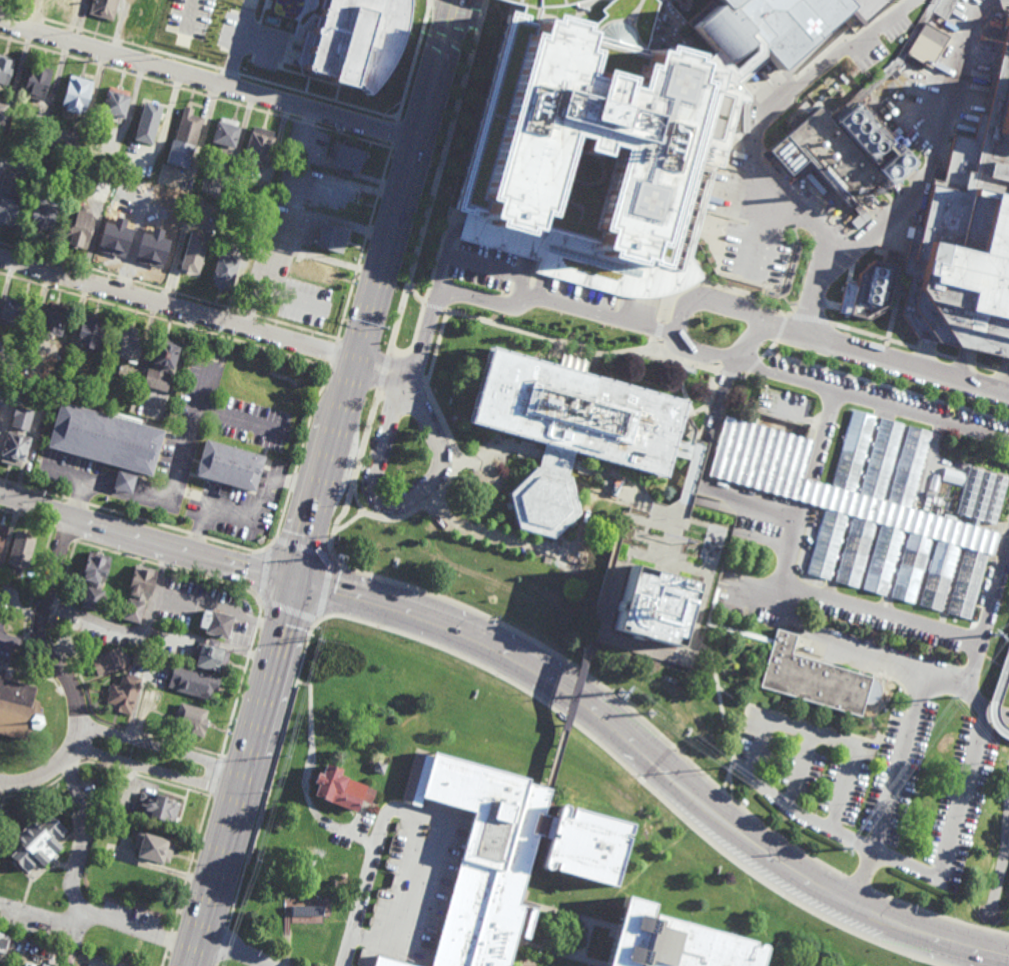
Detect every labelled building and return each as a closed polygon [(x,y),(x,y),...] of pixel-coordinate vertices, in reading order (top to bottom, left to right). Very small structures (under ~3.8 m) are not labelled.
[(63,2),(57,0),(78,0),(76,9),(62,6),(63,2)] [(88,14),(92,0),(119,0),(113,21),(88,14)] [(127,18),(132,0),(151,0),(157,1),(150,25),(148,24),(146,29),(128,23),(129,19),(127,18)] [(295,88),(369,108),(408,44),(407,0),(322,0),(295,88)] [(488,5),(505,11),(524,16),(536,15),(579,8),(591,0),(480,0),(488,5)] [(727,4),(723,0),(854,0),(861,8),(793,72),(774,54),(749,80),(699,30),(727,4)] [(895,61),(932,0),(963,0),(949,21),(944,34),(952,40),(933,72),(908,55),(862,106),(900,148),(920,171),(848,234),(772,155),(820,107),(834,120),(895,61)] [(469,215),(451,211),(505,11),(524,16),(523,20),(531,23),(533,18),(539,20),(541,14),(576,23),(574,30),(581,32),(645,49),(652,51),(654,44),(688,54),(686,60),(694,63),(718,69),(715,80),(721,82),(699,161),(696,160),(665,268),(649,264),(649,259),(640,257),(639,262),(632,261),(630,266),(596,257),(598,250),(591,248),(593,241),(529,226),(527,231),(520,229),(516,235),(484,226),(486,220),(479,218),(480,213),(470,211),(469,215)] [(989,114),(1008,38),(1008,358),(922,337),(905,311),(912,277),(906,273),(914,226),(923,226),(935,181),(942,183),(956,124),(976,128),(981,114),(989,114)] [(6,86),(0,84),(0,58),(9,61),(7,69),(11,70),(6,86)] [(43,101),(22,96),(31,64),(52,70),(43,101)] [(84,112),(80,111),(79,115),(64,111),(65,107),(61,106),(70,75),(93,81),(84,112)] [(130,92),(128,97),(129,97),(124,120),(101,114),(107,91),(108,91),(109,87),(130,92)] [(151,104),(151,103),(163,106),(157,130),(156,129),(151,147),(133,143),(143,102),(151,104)] [(194,148),(192,147),(186,169),(164,164),(170,140),(173,141),(182,106),(193,109),(191,116),(202,118),(194,148)] [(238,122),(237,128),(230,155),(217,151),(219,145),(209,142),(214,121),(218,122),(219,117),(238,122)] [(45,135),(34,133),(37,122),(47,124),(45,135)] [(273,132),(271,139),(272,139),(265,162),(262,161),(261,164),(244,159),(245,156),(241,155),(248,132),(251,132),(252,126),(273,132)] [(358,150),(364,152),(363,153),(366,154),(364,163),(360,161),(357,174),(351,172),(350,178),(338,175),(340,169),(330,166),(331,161),(327,160),(330,150),(334,151),(336,144),(341,145),(342,140),(360,145),(358,150)] [(12,229),(0,226),(0,182),(3,171),(21,176),(14,200),(19,202),(12,229)] [(147,195),(142,194),(145,184),(142,183),(144,177),(153,180),(147,195)] [(107,204),(85,199),(88,184),(96,186),(97,181),(111,184),(107,204)] [(57,204),(55,210),(58,210),(53,229),(48,228),(45,238),(30,233),(32,225),(28,224),(33,203),(38,204),(39,199),(57,204)] [(89,214),(95,216),(86,251),(76,248),(76,249),(72,248),(72,246),(63,243),(70,219),(71,219),(73,210),(80,212),(82,203),(92,206),(89,214)] [(155,226),(142,222),(146,207),(159,211),(155,226)] [(125,231),(129,232),(122,256),(119,255),(118,259),(100,254),(101,250),(100,249),(106,226),(113,228),(114,223),(126,226),(125,231)] [(341,255),(314,247),(316,242),(312,241),(314,234),(318,234),(320,224),(348,231),(341,255)] [(181,270),(192,232),(211,238),(200,276),(181,270)] [(164,244),(157,266),(155,265),(154,269),(140,264),(140,261),(134,260),(140,239),(148,242),(148,239),(164,244)] [(234,262),(237,263),(231,285),(228,284),(227,290),(212,286),(213,281),(211,281),(218,256),(221,257),(222,253),(235,257),(234,262)] [(337,267),(331,288),(296,279),(297,275),(291,274),(294,261),(300,262),(301,258),(337,267)] [(896,267),(863,260),(858,286),(845,283),(839,310),(886,319),(896,267)] [(22,328),(0,322),(0,315),(5,298),(29,304),(22,328)] [(63,317),(66,318),(60,340),(50,337),(49,342),(36,338),(38,334),(36,334),(43,312),(45,312),(47,305),(64,310),(63,317)] [(106,322),(98,350),(93,348),(92,352),(81,348),(82,345),(75,344),(83,316),(106,322)] [(133,337),(140,339),(134,365),(126,363),(126,360),(108,355),(114,332),(123,334),(124,328),(135,330),(133,337)] [(174,349),(176,350),(169,372),(167,372),(166,373),(160,371),(160,372),(169,375),(166,386),(143,380),(146,368),(155,371),(156,370),(150,368),(151,366),(148,366),(154,343),(157,344),(159,338),(176,343),(174,349)] [(71,365),(63,362),(66,349),(75,351),(71,365)] [(497,352),(475,422),(546,444),(539,468),(511,494),(519,530),(554,541),(579,518),(571,479),(577,452),(633,468),(669,478),(690,405),(497,352)] [(20,464),(0,459),(2,452),(0,451),(0,447),(5,427),(9,428),(11,423),(8,423),(14,402),(33,408),(27,428),(24,428),(23,433),(30,434),(23,458),(22,458),(20,464)] [(151,472),(133,467),(132,472),(136,473),(132,488),(131,491),(112,486),(113,482),(118,467),(122,468),(123,464),(46,443),(57,404),(161,433),(151,472)] [(831,488),(851,412),(876,417),(856,495),(831,488)] [(710,476),(803,503),(826,509),(848,516),(853,517),(876,524),(882,525),(905,532),(909,533),(934,540),(937,541),(962,548),(965,549),(989,556),(996,558),(1004,536),(979,529),(969,526),(910,510),(887,504),(882,502),(859,496),(856,495),(831,488),(809,482),(802,480),(814,441),(726,417),(710,476)] [(859,496),(880,419),(904,425),(882,502),(859,496)] [(887,504),(909,427),(931,433),(910,510),(887,504)] [(253,490),(230,484),(227,497),(216,493),(219,481),(193,473),(202,443),(261,460),(253,490)] [(970,468),(1008,478),(1008,486),(998,526),(981,521),(979,529),(969,526),(972,517),(957,513),(970,468)] [(826,509),(808,575),(831,582),(848,516),(826,509)] [(836,582),(853,517),(876,524),(858,589),(836,582)] [(882,525),(863,590),(886,597),(905,532),(882,525)] [(26,569),(19,567),(19,568),(14,566),(4,563),(14,528),(36,534),(26,569)] [(909,533),(891,598),(915,605),(934,540),(909,533)] [(919,606),(937,541),(962,548),(943,613),(919,606)] [(948,614),(965,549),(989,556),(971,622),(948,614)] [(109,556),(100,588),(104,589),(103,594),(106,595),(102,607),(98,606),(97,610),(81,606),(87,584),(90,585),(91,583),(79,580),(82,570),(88,550),(109,556)] [(150,594),(149,594),(148,597),(145,596),(143,601),(144,601),(139,622),(122,617),(123,613),(120,612),(121,609),(120,608),(121,604),(122,605),(124,600),(127,601),(128,596),(133,597),(134,593),(129,592),(130,589),(128,588),(135,563),(157,569),(150,594)] [(630,565),(614,629),(674,645),(691,581),(630,565)] [(5,610),(0,609),(0,595),(8,597),(5,610)] [(207,610),(207,608),(231,615),(230,618),(232,619),(227,637),(225,636),(224,638),(201,631),(202,627),(195,625),(200,608),(207,610)] [(777,629),(798,635),(792,654),(873,678),(866,702),(862,717),(760,687),(777,629)] [(215,646),(221,647),(220,649),(228,651),(222,672),(215,670),(215,672),(191,665),(193,656),(192,656),(196,641),(204,644),(206,637),(217,640),(215,646)] [(122,653),(126,651),(129,660),(125,661),(127,665),(101,674),(101,673),(97,675),(90,658),(94,656),(94,654),(119,645),(122,653)] [(191,668),(204,671),(204,673),(218,676),(213,693),(210,692),(208,699),(175,691),(176,688),(168,686),(173,664),(191,668)] [(132,708),(131,708),(129,714),(112,709),(113,703),(106,701),(109,691),(107,690),(109,684),(110,684),(110,683),(119,685),(122,672),(141,677),(132,708)] [(26,741),(0,734),(0,676),(35,685),(32,698),(38,700),(39,715),(40,715),(42,722),(37,729),(36,729),(26,741)] [(200,736),(188,733),(189,730),(179,727),(179,725),(174,724),(180,703),(205,709),(203,719),(205,719),(200,736)] [(517,936),(509,965),(431,965),(473,812),(421,797),(418,805),(402,801),(415,752),(430,757),(431,752),(528,779),(527,783),(546,788),(550,789),(543,815),(554,818),(557,808),(558,807),(558,806),(559,806),(560,805),(561,805),(561,804),(562,804),(563,805),(564,805),(565,806),(566,807),(567,808),(567,809),(567,810),(565,818),(567,819),(570,807),(631,824),(614,887),(555,871),(557,863),(554,862),(552,867),(552,869),(551,869),(550,870),(549,871),(548,871),(547,871),(546,870),(545,870),(544,869),(543,868),(543,867),(543,866),(543,865),(550,839),(539,836),(520,902),(538,907),(529,939),(517,936)] [(381,773),(372,770),(375,761),(385,764),(381,773)] [(325,764),(322,773),(317,772),(312,785),(317,786),(313,797),(356,812),(361,799),(369,802),(375,787),(340,775),(342,770),(325,764)] [(155,795),(156,793),(167,796),(166,798),(174,800),(174,802),(180,803),(174,823),(169,822),(169,823),(139,815),(142,806),(140,805),(140,803),(142,803),(143,800),(139,799),(141,791),(155,795)] [(66,831),(55,842),(60,848),(55,853),(57,856),(50,863),(47,861),(40,867),(36,863),(25,873),(8,856),(18,846),(11,839),(32,818),(39,826),(49,815),(66,831)] [(169,862),(163,861),(162,864),(137,857),(140,846),(134,844),(138,832),(169,840),(168,843),(174,844),(169,862)] [(765,949),(760,965),(606,965),(625,897),(652,904),(649,916),(653,917),(653,914),(753,942),(752,946),(756,947),(756,946),(757,945),(758,945),(758,944),(759,944),(760,944),(761,944),(762,944),(762,945),(763,945),(763,946),(764,946),(764,947),(765,948),(765,949)] [(291,906),(291,918),(326,919),(326,907),(291,906)] [(4,954),(0,953),(0,934),(9,937),(4,954)] [(73,964),(61,961),(64,948),(76,951),(73,964)] [(375,957),(407,965),(372,965),(375,957)]
